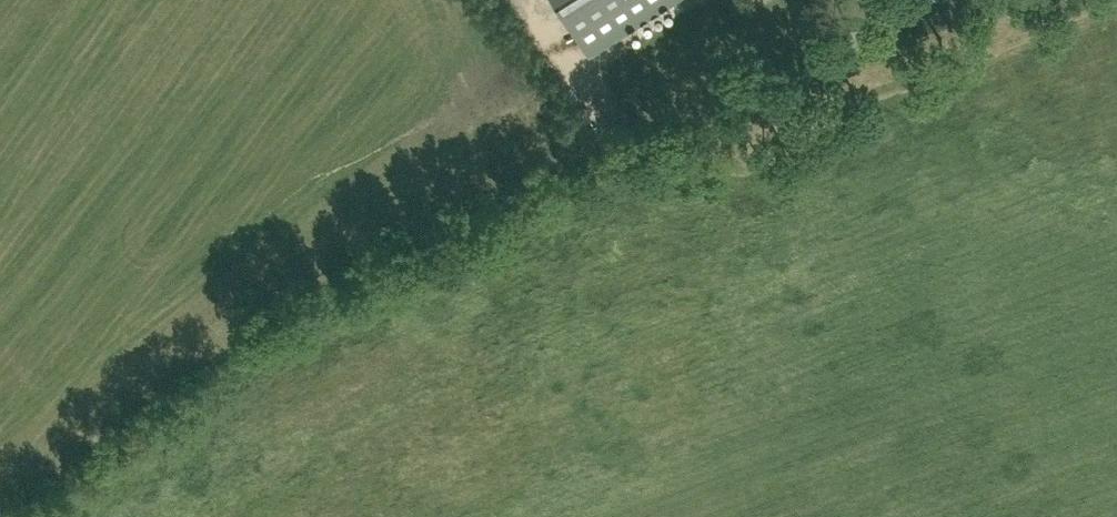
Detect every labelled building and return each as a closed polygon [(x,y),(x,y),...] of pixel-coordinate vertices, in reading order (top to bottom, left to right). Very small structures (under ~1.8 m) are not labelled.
[(671,0),(555,0),(588,53),(671,0)]
